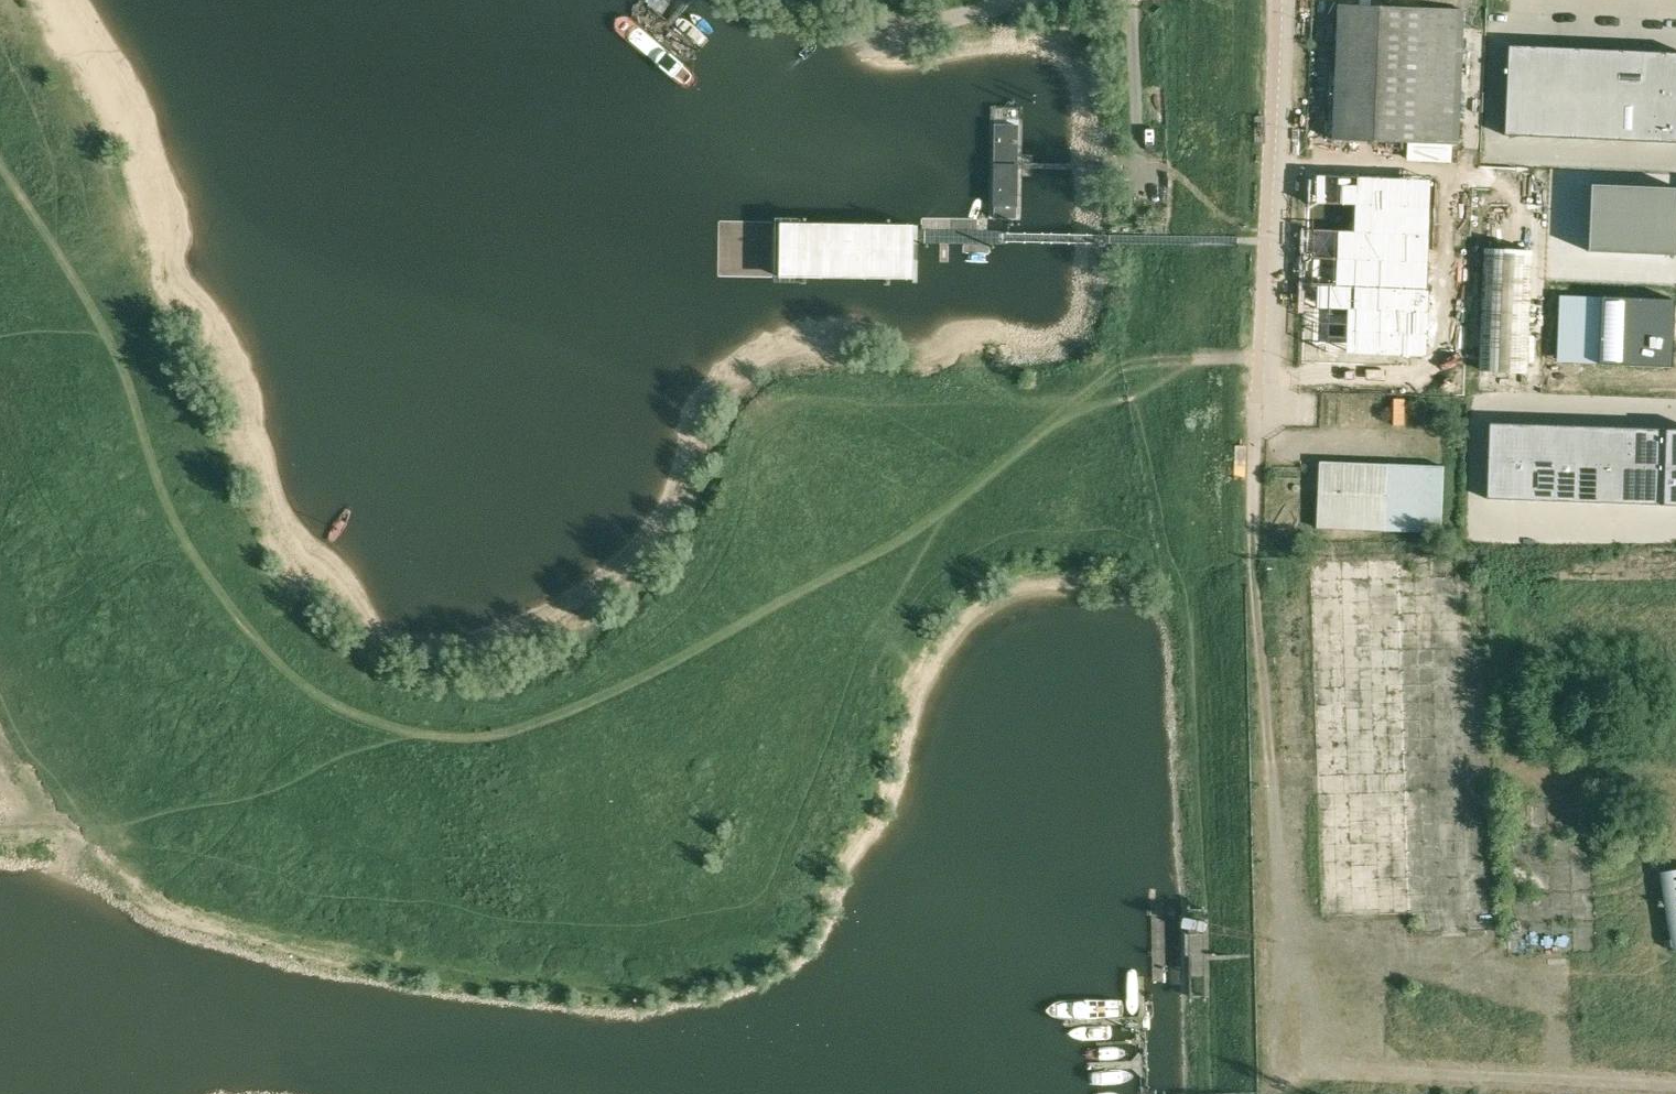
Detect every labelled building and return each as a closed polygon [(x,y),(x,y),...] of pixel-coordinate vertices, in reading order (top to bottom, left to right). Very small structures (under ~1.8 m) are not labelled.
[(621,0),(615,0),(595,24),(685,101),(708,75),(621,0)] [(1458,142),(1463,10),(1336,6),(1331,137),(1458,142)] [(1507,45),(1502,134),(1675,141),(1675,51),(1507,45)] [(1025,108),(990,108),(989,224),(1024,224),(1025,108)] [(1431,178),(1310,173),(1305,305),(1315,305),(1313,343),(1327,344),(1327,350),(1424,354),(1431,178)] [(1587,251),(1675,255),(1675,186),(1590,183),(1587,251)] [(911,281),(912,227),(778,223),(776,278),(911,281)] [(1485,249),(1479,369),(1527,372),(1532,251),(1485,249)] [(1558,296),(1555,363),(1671,368),(1674,301),(1558,296)] [(1486,498),(1675,505),(1675,428),(1488,422),(1486,498)] [(1316,527),(1384,530),(1441,532),(1444,466),(1319,460),(1316,527)] [(1671,950),(1675,950),(1675,869),(1659,872),(1671,950)]
